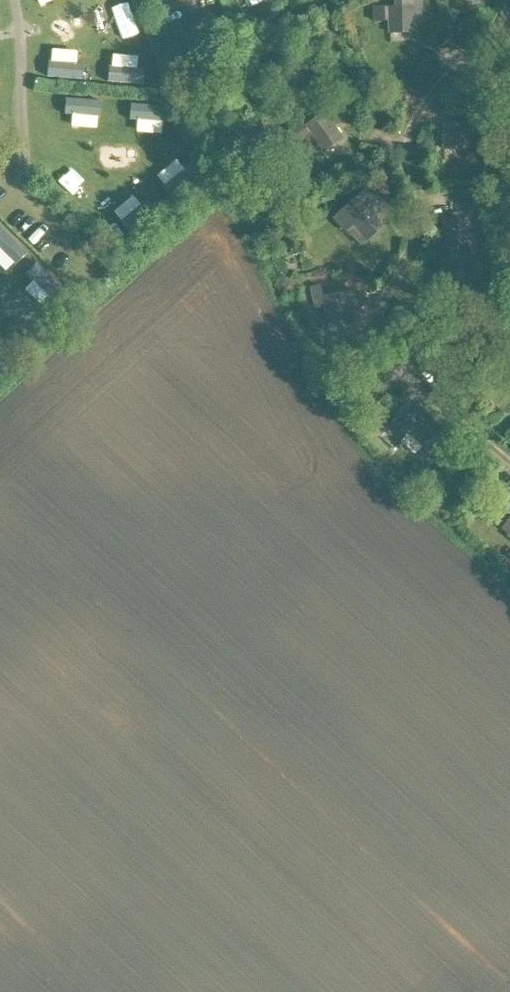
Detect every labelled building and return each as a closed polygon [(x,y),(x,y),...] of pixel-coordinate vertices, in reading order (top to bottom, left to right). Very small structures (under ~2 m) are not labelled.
[(421,0),(418,0),(413,0),(413,7),(378,8),(379,22),(389,21),(390,34),(414,33),(414,23),(422,23),(421,0)] [(56,77),(90,77),(90,64),(83,64),(83,47),(56,47),(56,77)] [(116,81),(151,81),(151,69),(142,69),(143,53),(116,52),(116,81)] [(8,78),(0,74),(0,92),(8,78)] [(69,96),(69,113),(79,113),(79,125),(107,126),(108,97),(69,96)] [(137,101),(136,119),(144,119),(143,131),(170,133),(172,103),(137,101)] [(322,153),(342,139),(334,127),(340,123),(331,109),(304,128),(309,134),(303,138),(315,155),(321,151),(322,153)] [(443,150),(467,150),(467,133),(474,132),(474,117),(467,117),(467,124),(442,125),(443,150)] [(178,191),(197,175),(182,157),(163,173),(178,191)] [(342,188),(351,198),(363,188),(354,177),(342,188)] [(333,220),(346,234),(353,227),(367,242),(385,225),(376,215),(383,209),(366,190),(333,220)] [(130,220),(149,203),(140,192),(120,209),(130,220)] [(152,205),(131,219),(139,231),(160,217),(152,205)] [(469,234),(468,220),(443,222),(446,247),(470,246),(471,259),(482,258),(481,234),(469,234)] [(0,231),(0,241),(2,243),(0,245),(0,257),(15,270),(34,249),(7,224),(0,231)] [(32,271),(38,279),(31,286),(49,305),(69,286),(44,260),(32,271)] [(319,286),(311,287),(315,310),(324,308),(327,323),(351,318),(349,308),(357,307),(354,292),(322,298),(319,286)] [(450,437),(428,419),(431,416),(418,405),(400,427),(393,422),(389,427),(402,438),(407,433),(434,456),(450,437)]
